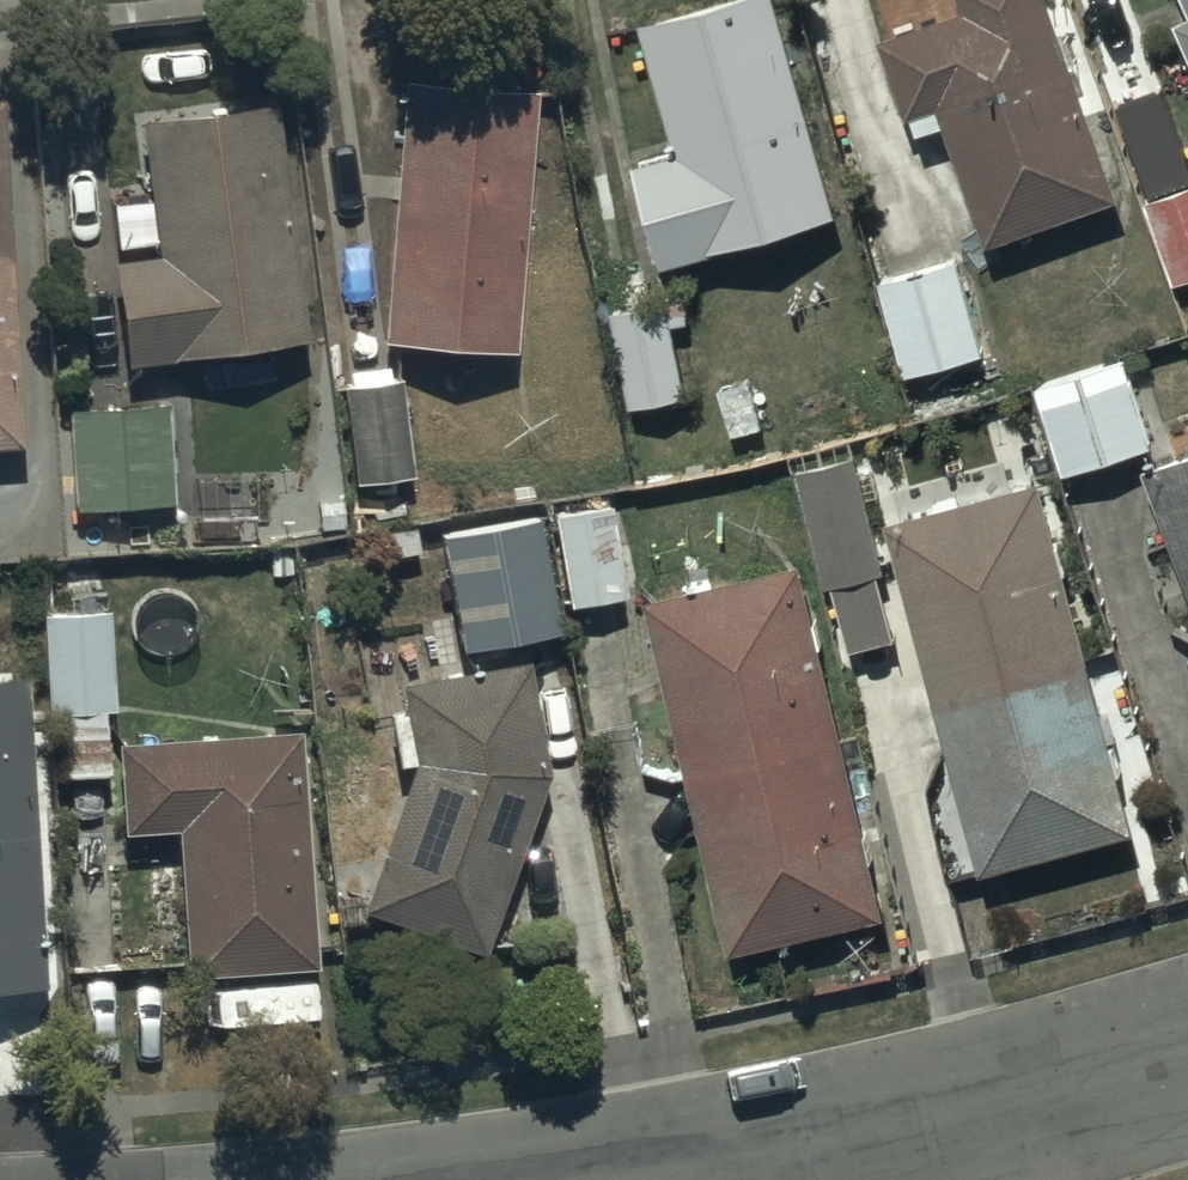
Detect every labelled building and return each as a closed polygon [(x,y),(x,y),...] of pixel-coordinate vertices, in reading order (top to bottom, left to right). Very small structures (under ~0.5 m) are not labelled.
[(1037,0),(949,0),(959,28),(873,59),(901,135),(932,124),(981,260),(1113,213),(1037,0)] [(1186,31),(1172,37),(1187,73),(1187,0),(1172,0),(1186,31)] [(831,230),(764,4),(637,41),(675,169),(628,183),(658,282),(831,230)] [(528,106),(401,96),(380,358),(507,369),(528,106)] [(271,118),(137,137),(156,273),(109,279),(124,380),(305,355),(271,118)] [(19,460),(0,157),(0,461),(19,460)] [(1140,214),(1171,295),(1187,289),(1187,196),(1140,214)] [(952,275),(876,297),(901,385),(977,364),(952,275)] [(663,313),(607,325),(626,420),(682,409),(663,313)] [(1117,373),(1029,401),(1056,487),(1144,460),(1117,373)] [(407,490),(397,392),(343,397),(352,495),(407,490)] [(66,422),(70,518),(174,514),(170,417),(66,422)] [(1136,485),(1187,620),(1187,465),(1136,485)] [(879,581),(850,469),(792,484),(821,595),(828,593),(845,660),(889,649),(872,583),(879,581)] [(1127,849),(1030,496),(881,537),(979,890),(1127,849)] [(552,633),(531,518),(434,536),(454,651),(552,633)] [(604,519),(549,529),(566,618),(621,608),(604,519)] [(795,581),(638,618),(720,969),(877,932),(795,581)] [(107,628),(43,629),(45,725),(109,723),(107,628)] [(541,790),(517,679),(393,703),(399,728),(383,732),(392,780),(406,780),(354,924),(477,968),(541,790)] [(40,1003),(19,694),(0,695),(0,1005),(40,1003)] [(123,849),(173,845),(184,994),(308,984),(290,750),(116,763),(123,849)]
